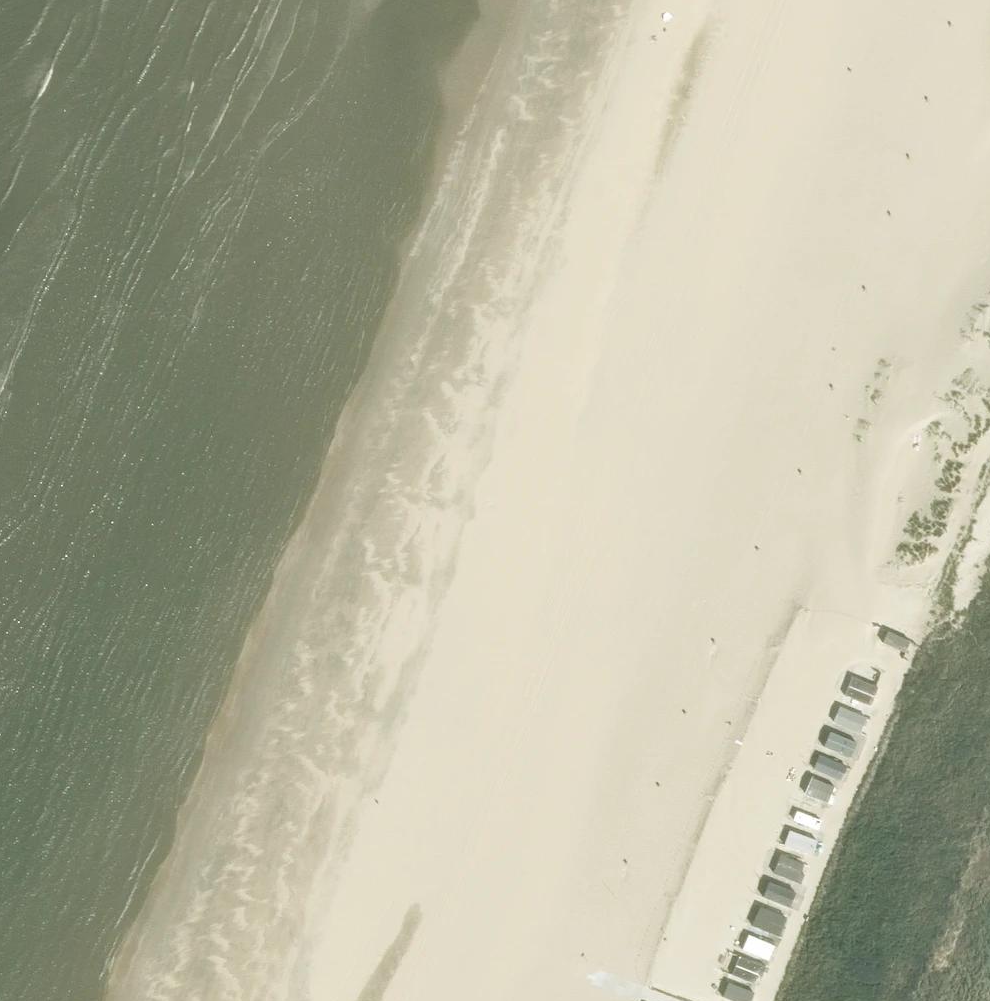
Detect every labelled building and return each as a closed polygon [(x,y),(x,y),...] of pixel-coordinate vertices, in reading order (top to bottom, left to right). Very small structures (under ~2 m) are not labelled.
[(872,703),(877,684),(850,677),(845,696),(872,703)] [(840,704),(833,720),(856,730),(863,715),(840,704)] [(850,756),(857,739),(829,728),(823,745),(850,756)] [(820,751),(813,766),(840,778),(847,763),(820,751)] [(811,775),(804,791),(827,801),(834,784),(811,775)] [(794,820),(818,829),(825,808),(801,799),(794,820)] [(789,827),(783,843),(810,854),(817,838),(789,827)] [(781,852),(773,872),(796,881),(804,861),(781,852)] [(763,895),(788,906),(796,890),(771,878),(763,895)] [(752,924),(778,934),(786,913),(760,903),(752,924)] [(769,958),(776,942),(749,931),(743,947),(769,958)] [(757,983),(763,965),(738,957),(732,976),(757,983)] [(721,1000),(749,1000),(751,990),(725,984),(721,1000)]
